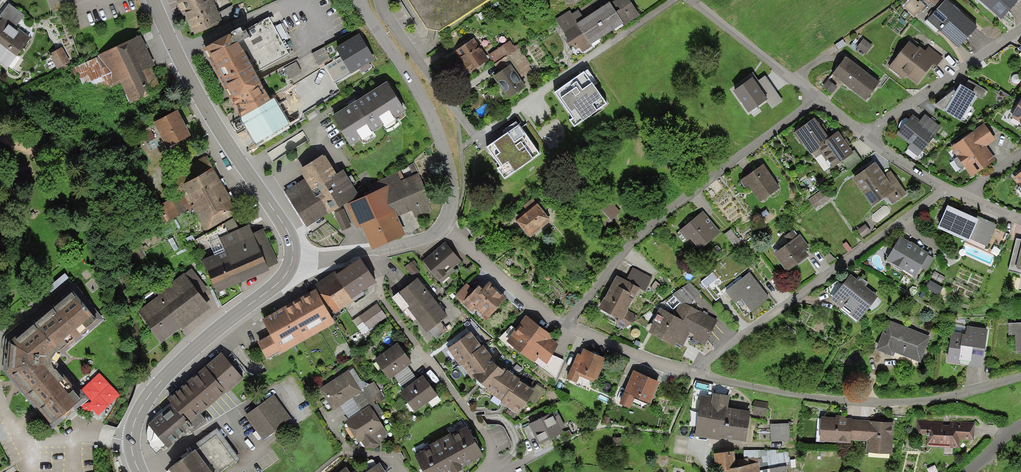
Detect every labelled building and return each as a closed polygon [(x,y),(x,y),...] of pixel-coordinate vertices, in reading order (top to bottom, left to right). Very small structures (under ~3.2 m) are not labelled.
[(53,12),(71,6),(68,0),(48,0),(53,12)] [(176,0),(183,17),(185,16),(195,37),(224,23),(215,4),(218,3),(217,0),(176,0)] [(490,0),(407,0),(426,30),(439,32),(490,0)] [(593,13),(607,34),(624,24),(625,26),(640,16),(629,0),(617,0),(611,4),(610,3),(593,13)] [(915,0),(910,0),(904,7),(915,17),(925,6),(919,0),(918,2),(915,0)] [(946,0),(945,0),(938,8),(927,20),(959,48),(977,28),(946,0)] [(945,0),(929,0),(938,8),(945,0)] [(1001,20),(1019,0),(979,0),(1001,20)] [(2,18),(15,28),(16,27),(25,15),(9,4),(0,16),(0,21),(2,18)] [(591,46),(607,34),(593,13),(585,19),(578,10),(572,14),(570,11),(556,20),(576,50),(579,48),(582,53),(592,47),(591,46)] [(2,18),(0,21),(0,45),(16,57),(31,38),(16,27),(15,28),(2,18)] [(231,36),(203,51),(230,102),(260,84),(254,74),(289,55),(268,18),(241,32),(240,30),(230,35),(231,36)] [(360,34),(336,48),(341,57),(342,60),(349,72),(350,74),(360,68),(362,71),(370,67),(368,64),(375,60),(360,34)] [(155,65),(140,35),(97,56),(98,57),(111,86),(120,82),(130,104),(162,89),(151,67),(155,65)] [(489,60),(474,38),(455,52),(463,64),(459,66),(466,76),(471,72),(472,72),(489,60)] [(863,39),(857,47),(866,55),(873,46),(863,39)] [(510,41),(488,55),(494,65),(520,48),(518,44),(514,47),(510,41)] [(943,58),(929,47),(925,51),(919,47),(918,49),(909,42),(888,68),(903,80),(906,76),(917,85),(933,65),(936,67),(943,58)] [(325,47),(313,53),(318,65),(331,59),(325,47)] [(70,62),(62,48),(49,55),(57,69),(70,62)] [(531,65),(520,48),(494,65),(500,72),(511,65),(520,79),(532,70),(529,66),(531,65)] [(111,86),(98,57),(75,67),(82,85),(91,81),(96,93),(111,86)] [(334,81),(349,72),(341,57),(326,66),(334,81)] [(846,57),(832,75),(838,80),(853,91),(866,101),(868,98),(880,83),(846,57)] [(285,69),(291,80),(302,73),(296,62),(285,69)] [(520,79),(511,65),(500,72),(493,78),(508,100),(526,88),(520,79)] [(597,84),(588,71),(585,73),(584,72),(554,94),(573,119),(570,122),(574,128),(582,122),(583,123),(597,113),(597,112),(607,105),(593,86),(597,84)] [(741,80),(744,84),(752,78),(767,99),(765,100),(771,109),(783,101),(765,76),(758,80),(753,72),(741,80)] [(744,84),(733,91),(748,113),(765,100),(767,99),(752,78),(744,84)] [(837,87),(828,80),(822,87),(832,94),(837,87)] [(986,91),(969,80),(964,88),(977,95),(976,96),(981,99),(986,91)] [(405,112),(387,83),(331,117),(350,148),(405,112)] [(270,101),(260,84),(230,102),(240,118),(270,101)] [(964,88),(960,85),(956,93),(954,90),(935,105),(961,121),(976,96),(977,95),(964,88)] [(270,101),(240,118),(243,123),(256,147),(291,124),(276,97),(270,101)] [(1010,117),(1020,123),(1020,127),(1020,100),(1010,117)] [(177,112),(153,124),(166,149),(190,137),(177,112)] [(941,128),(925,115),(920,121),(913,115),(897,135),(910,145),(907,148),(918,157),(941,128)] [(146,141),(155,138),(151,130),(152,130),(146,117),(133,123),(139,136),(143,135),(146,141)] [(843,161),(854,154),(853,152),(848,146),(851,145),(846,138),(844,140),(838,132),(829,139),(814,119),(793,134),(801,145),(803,144),(814,160),(821,155),(826,162),(828,161),(833,168),(843,161)] [(996,140),(984,124),(974,131),(986,147),(996,140)] [(493,144),(486,149),(500,168),(497,170),(505,181),(515,173),(515,174),(534,160),(533,160),(540,155),(519,126),(493,144)] [(986,147),(974,131),(950,148),(971,177),(995,161),(986,147)] [(854,151),(853,152),(854,154),(843,161),(848,169),(861,161),(854,151)] [(336,175),(324,155),(299,171),(304,180),(284,192),(306,228),(328,214),(329,215),(359,197),(344,171),(336,175)] [(885,176),(875,163),(853,179),(873,207),(887,197),(895,191),(885,176)] [(780,189),(763,165),(740,181),(746,189),(749,187),(760,203),(780,189)] [(239,213),(213,167),(175,188),(179,195),(162,204),(157,207),(164,221),(166,223),(192,208),(205,232),(239,213)] [(891,171),(885,176),(895,191),(887,197),(892,205),(907,194),(891,171)] [(1013,178),(1020,188),(1020,172),(1013,178)] [(371,195),(346,206),(357,229),(361,227),(372,251),(406,236),(398,218),(412,211),(415,219),(432,212),(428,203),(431,202),(418,173),(401,181),(397,173),(367,186),(371,195)] [(824,189),(808,200),(815,209),(831,198),(824,189)] [(551,221),(533,199),(523,207),(525,210),(514,219),(517,221),(515,222),(528,238),(529,237),(530,238),(551,221)] [(610,201),(596,213),(607,226),(622,214),(610,201)] [(979,220),(948,206),(937,229),(969,243),(970,239),(987,247),(997,225),(980,218),(979,220)] [(343,211),(334,215),(342,231),(351,227),(343,211)] [(703,211),(679,232),(687,241),(689,240),(699,251),(721,233),(703,211)] [(219,238),(240,230),(233,219),(205,234),(215,256),(225,252),(219,238)] [(866,225),(857,231),(863,238),(871,232),(866,225)] [(253,234),(249,226),(240,230),(219,238),(225,252),(215,256),(202,261),(217,293),(270,271),(268,268),(279,263),(263,229),(253,234)] [(731,229),(724,234),(733,246),(740,242),(731,229)] [(809,247),(800,234),(797,236),(793,231),(785,237),(789,243),(774,254),(787,272),(809,256),(805,251),(809,247)] [(911,243),(900,237),(886,260),(915,277),(921,268),(928,255),(929,254),(918,247),(919,246),(911,242),(911,243)] [(1016,239),(1009,271),(1020,274),(1020,240),(1016,239)] [(445,242),(423,261),(442,283),(456,271),(453,268),(461,261),(445,242)] [(846,242),(843,245),(848,252),(852,250),(846,242)] [(831,253),(824,257),(829,264),(835,260),(831,253)] [(934,259),(928,255),(921,268),(927,272),(934,259)] [(337,275),(336,276),(351,300),(376,283),(361,259),(337,275)] [(414,260),(405,267),(413,277),(420,272),(416,267),(418,265),(414,260)] [(547,267),(540,273),(547,282),(554,276),(547,267)] [(652,278),(633,268),(626,281),(640,288),(639,289),(645,292),(652,278)] [(192,270),(185,275),(201,296),(208,290),(192,270)] [(336,276),(337,275),(335,272),(313,286),(316,290),(331,317),(353,302),(351,300),(336,276)] [(769,299),(750,273),(725,292),(735,305),(736,304),(745,316),(750,312),(751,313),(769,299)] [(201,296),(185,275),(136,311),(161,344),(210,308),(201,296)] [(878,297),(851,275),(843,285),(832,298),(831,300),(858,323),(878,297)] [(626,281),(616,276),(598,310),(618,320),(616,323),(625,328),(640,317),(628,311),(629,310),(628,310),(633,300),(633,301),(639,289),(640,288),(626,281)] [(399,293),(407,304),(426,290),(418,279),(399,293)] [(661,285),(655,281),(651,287),(657,291),(661,285)] [(832,298),(843,285),(838,281),(823,291),(832,298)] [(493,286),(489,282),(482,290),(478,287),(475,291),(462,304),(460,305),(466,310),(467,309),(471,313),(475,309),(486,321),(507,299),(503,295),(502,297),(492,287),(493,286)] [(672,295),(673,296),(689,305),(700,294),(690,282),(672,295)] [(712,282),(705,289),(714,301),(722,294),(712,282)] [(29,320),(58,354),(60,352),(62,355),(104,319),(73,283),(29,320)] [(462,304),(475,291),(467,283),(454,296),(462,304)] [(316,290),(289,306),(308,339),(335,324),(331,317),(316,290)] [(407,309),(415,318),(436,302),(426,290),(407,304),(409,307),(407,309)] [(705,346),(717,321),(689,305),(673,296),(663,306),(662,306),(648,334),(675,347),(676,344),(683,347),(690,334),(694,336),(692,340),(705,346)] [(448,317),(436,302),(415,318),(427,333),(448,317)] [(387,317),(377,304),(359,317),(371,334),(378,329),(375,326),(387,317)] [(281,354),(308,339),(289,306),(262,321),(271,336),(280,351),(281,354)] [(554,337),(526,316),(515,330),(506,342),(535,363),(538,359),(546,364),(553,355),(560,345),(552,339),(554,337)] [(3,371),(24,398),(55,372),(53,371),(53,370),(51,367),(51,363),(52,362),(53,359),(54,357),(55,356),(56,354),(57,355),(58,354),(29,320),(6,341),(3,371)] [(931,337),(888,321),(876,351),(894,358),(895,354),(921,363),(931,337)] [(1008,324),(1009,335),(1015,335),(1016,354),(1020,354),(1020,323),(1008,324)] [(506,342),(515,330),(511,326),(499,339),(504,344),(506,342)] [(982,369),(988,330),(967,327),(966,335),(951,333),(947,363),(982,369)] [(482,348),(471,333),(447,350),(461,368),(462,367),(473,359),(471,356),(482,348)] [(280,351),(271,336),(258,343),(266,359),(280,351)] [(398,344),(374,361),(389,381),(394,377),(408,367),(412,364),(398,344)] [(483,347),(482,348),(471,356),(473,359),(462,367),(472,381),(474,379),(472,378),(492,363),(494,361),(483,347)] [(606,359),(583,349),(581,355),(578,354),(567,380),(576,384),(579,377),(594,383),(595,380),(597,381),(606,359)] [(221,354),(205,368),(226,393),(227,394),(244,380),(221,354)] [(564,360),(553,355),(546,364),(543,368),(556,378),(564,360)] [(504,373),(492,363),(472,378),(474,379),(488,391),(504,373)] [(408,367),(394,377),(405,390),(418,380),(408,367)] [(167,401),(172,406),(181,416),(182,415),(189,424),(200,414),(201,415),(226,393),(205,368),(167,401)] [(521,380),(506,370),(504,373),(488,391),(487,392),(501,403),(509,392),(512,394),(520,382),(521,380)] [(361,390),(349,371),(319,389),(333,411),(353,398),(362,392),(361,390)] [(660,382),(633,371),(619,405),(630,409),(634,399),(650,405),(660,382)] [(55,372),(24,398),(40,415),(41,414),(51,426),(81,401),(55,372)] [(405,390),(400,394),(414,414),(438,396),(423,377),(418,380),(405,390)] [(362,392),(353,398),(361,411),(370,406),(378,418),(383,415),(376,404),(385,399),(374,382),(361,390),(362,392)] [(534,392),(520,382),(512,394),(509,392),(501,403),(501,404),(518,416),(534,392)] [(713,396),(701,394),(695,436),(710,439),(720,440),(721,438),(726,407),(728,408),(730,395),(713,393),(713,396)] [(245,415),(263,440),(291,420),(274,395),(245,415)] [(768,403),(754,401),(753,415),(766,417),(768,403)] [(181,416),(172,406),(148,425),(168,449),(173,444),(172,443),(193,427),(189,424),(182,415),(181,416)] [(361,411),(345,422),(359,444),(361,442),(365,448),(374,449),(386,442),(387,433),(378,418),(370,406),(361,411)] [(728,408),(726,407),(721,438),(723,438),(746,442),(751,411),(728,408)] [(566,427),(559,414),(556,415),(553,410),(527,423),(538,446),(564,433),(562,430),(566,427)] [(852,420),(852,419),(846,418),(846,416),(836,416),(836,418),(821,417),(820,442),(851,444),(851,441),(852,420)] [(894,423),(852,420),(851,441),(867,442),(866,454),(892,455),(894,423)] [(974,440),(975,423),(950,422),(950,426),(943,425),(943,421),(917,420),(916,434),(926,435),(925,447),(959,449),(960,440),(974,440)] [(789,424),(770,424),(771,442),(790,441),(789,424)] [(422,471),(461,471),(462,471),(461,469),(483,457),(466,426),(413,455),(422,471)] [(170,471),(223,471),(239,460),(217,429),(192,447),(195,452),(169,470),(170,471)] [(787,466),(760,471),(758,462),(749,464),(748,458),(736,461),(735,451),(714,455),(716,471),(788,471),(787,466)] [(367,471),(386,471),(380,464),(367,471)]
